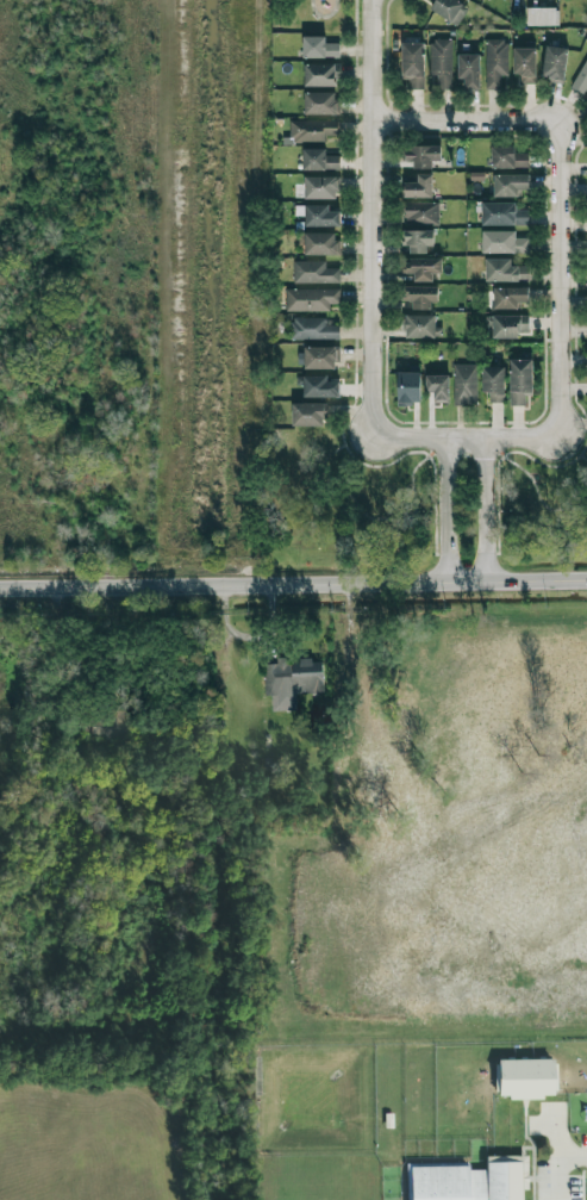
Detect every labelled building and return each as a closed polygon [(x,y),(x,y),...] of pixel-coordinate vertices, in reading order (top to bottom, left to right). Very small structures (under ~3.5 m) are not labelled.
[(459,23),(468,4),(458,0),(424,0),(422,5),(459,23)] [(525,25),(556,25),(556,8),(526,7),(525,25)] [(302,57),(338,57),(338,43),(325,43),(325,36),(302,36),(302,57)] [(451,88),(450,39),(430,39),(431,88),(451,88)] [(506,75),(507,39),(485,39),(484,89),(499,89),(500,75),(506,75)] [(401,76),(416,77),(415,86),(421,86),(421,78),(422,78),(422,43),(401,43),(401,76)] [(543,79),(564,79),(565,47),(544,47),(543,79)] [(535,48),(513,48),(513,74),(520,74),(520,84),(534,84),(535,48)] [(479,89),(479,53),(456,54),(457,79),(463,79),(463,90),(479,89)] [(570,86),(583,94),(586,87),(586,56),(570,86)] [(303,86),(335,87),(335,64),(304,64),(303,86)] [(336,92),(303,93),(303,114),(337,114),(336,92)] [(337,120),(290,120),(290,142),(324,141),(324,135),(337,135),(337,120)] [(440,146),(404,145),(404,161),(412,161),(412,169),(431,169),(431,160),(440,160),(440,146)] [(491,168),(527,167),(527,153),(514,153),(514,146),(491,146),(491,168)] [(302,170),(339,170),(339,155),(325,155),(325,149),(302,149),(302,170)] [(431,197),(431,174),(416,173),(416,182),(403,182),(403,197),(431,197)] [(493,175),(493,197),(517,196),(517,190),(528,190),(527,174),(493,175)] [(337,177),(303,177),(303,199),(337,199),(337,177)] [(438,203),(404,202),(404,222),(437,223),(438,203)] [(481,225),(527,225),(527,210),(517,210),(517,202),(481,202),(481,225)] [(303,226),(339,225),(338,211),(328,211),(328,205),(293,206),(294,216),(303,216),(303,226)] [(425,253),(426,245),(433,245),(433,231),(403,230),(402,245),(408,245),(408,253),(425,253)] [(481,252),(527,253),(527,238),(514,237),(515,231),(481,230),(481,252)] [(303,255),(337,254),(337,232),(300,233),(300,245),(303,245),(303,255)] [(405,259),(405,274),(412,273),(412,282),(431,281),(431,274),(440,273),(440,258),(405,259)] [(527,266),(510,266),(510,258),(485,258),(485,280),(527,281),(527,266)] [(325,261),(293,261),(292,282),(339,282),(339,268),(325,268),(325,261)] [(412,309),(435,310),(435,287),(400,286),(400,300),(412,301),(412,309)] [(527,287),(493,288),(493,308),(528,307),(527,287)] [(329,311),(329,304),(339,304),(339,289),(284,289),(285,311),(329,311)] [(436,315),(404,316),(404,337),(436,337),(436,315)] [(528,316),(492,315),(491,337),(518,338),(518,332),(527,332),(528,316)] [(291,339),(339,339),(338,317),(291,318),(291,339)] [(337,347),(299,348),(299,369),(337,368),(337,347)] [(524,406),(524,393),(531,394),(532,359),(509,358),(508,405),(524,406)] [(451,405),(475,405),(476,364),(453,364),(451,405)] [(481,392),(488,392),(488,402),(503,402),(504,366),(481,366),(481,392)] [(420,372),(396,372),(396,404),(419,404),(420,372)] [(433,392),(432,402),(447,403),(448,375),(426,375),(425,392),(433,392)] [(303,397),(338,397),(338,382),(326,381),(326,376),(296,376),(296,385),(303,385),(303,397)] [(291,426),(325,426),(325,403),(291,403),(291,426)] [(263,664),(264,696),(271,695),(272,710),(295,710),(295,693),(322,693),(322,659),(275,659),(275,664),(263,664)] [(126,714),(85,712),(84,739),(125,741),(126,714)] [(553,1100),(553,1062),(498,1062),(498,1100),(553,1100)] [(521,1192),(526,1192),(526,1158),(486,1158),(486,1168),(407,1168),(407,1199),(521,1199),(521,1192)]
